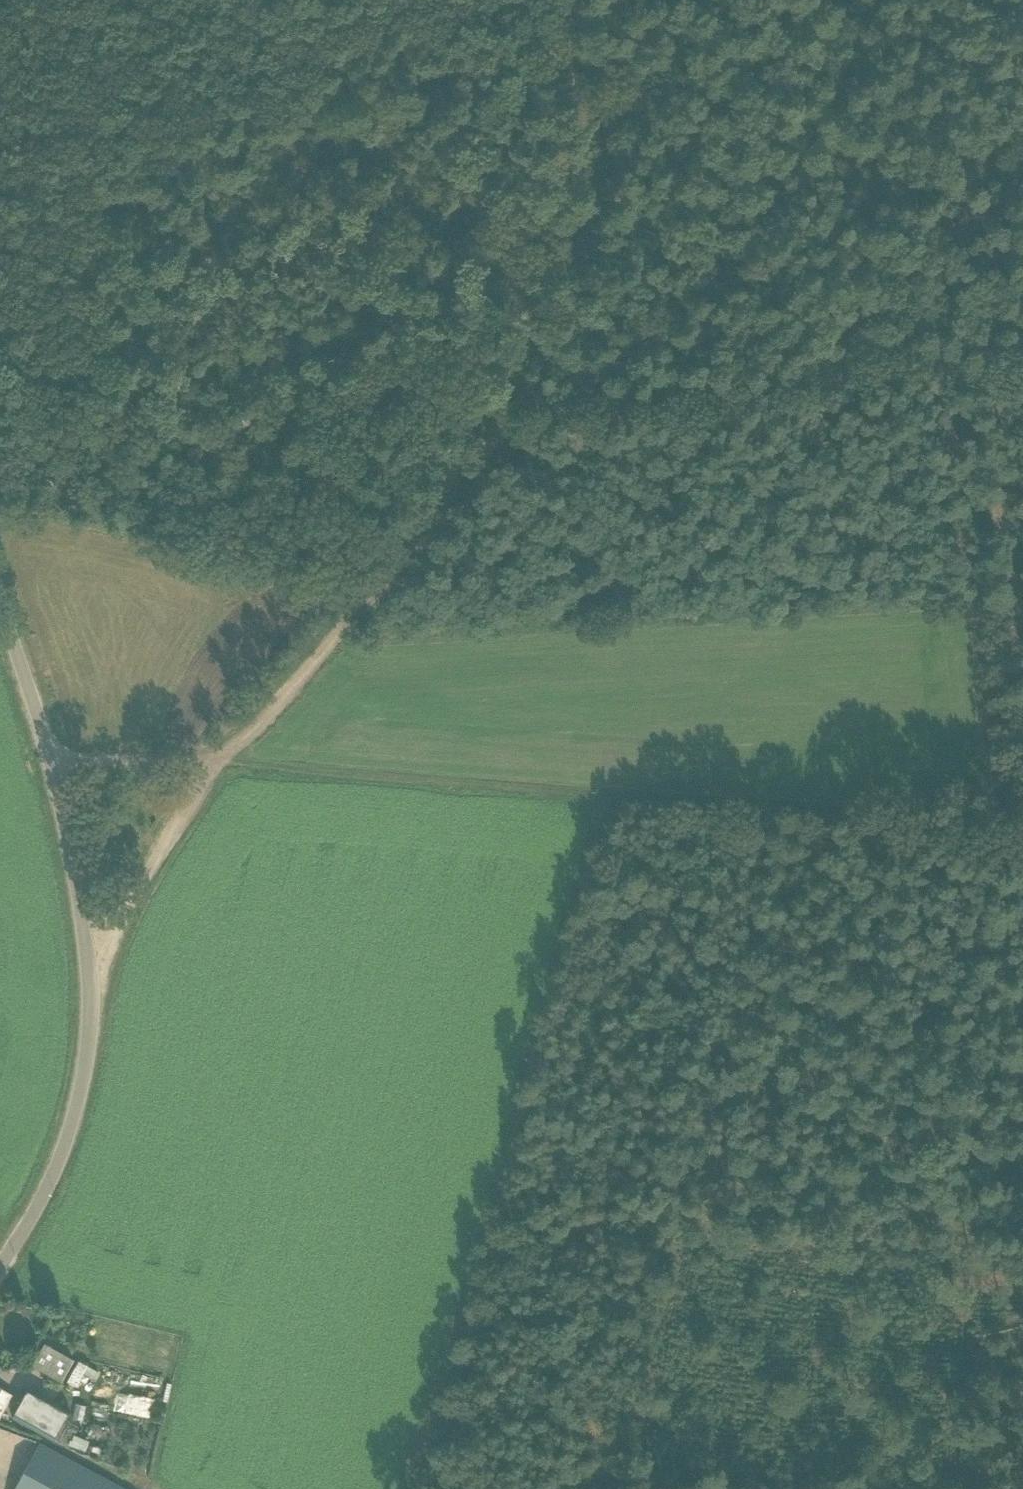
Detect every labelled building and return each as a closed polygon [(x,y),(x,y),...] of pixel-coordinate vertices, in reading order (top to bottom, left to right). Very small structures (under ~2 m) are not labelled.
[(31,1365),(61,1382),(73,1360),(44,1343),(31,1365)] [(12,1395),(0,1388),(0,1417),(12,1395)] [(28,1389),(12,1418),(53,1442),(70,1412),(28,1389)] [(14,1488),(124,1488),(57,1453),(39,1443),(35,1450),(20,1479),(14,1488)]
